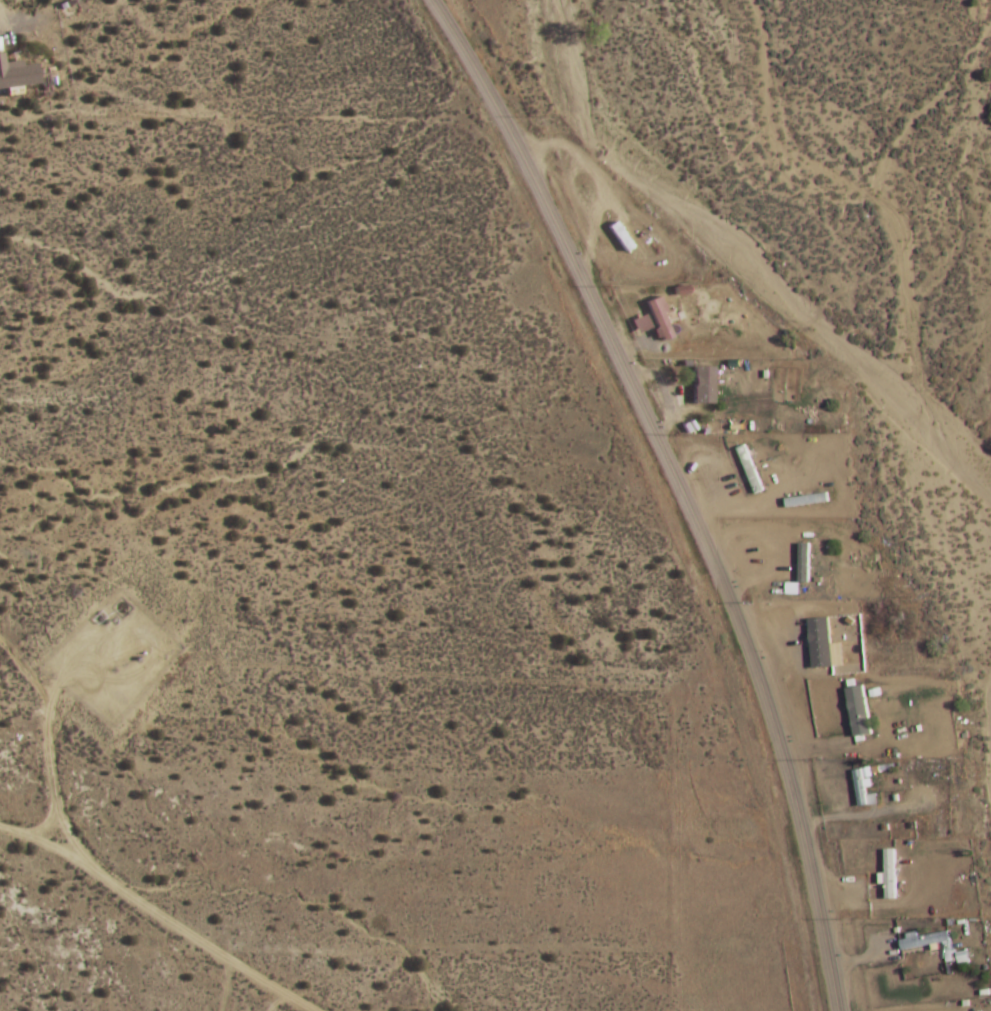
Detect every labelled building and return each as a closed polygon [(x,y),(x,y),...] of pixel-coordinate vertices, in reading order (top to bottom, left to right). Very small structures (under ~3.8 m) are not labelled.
[(34,85),(0,90),(0,56),(1,65),(18,63),(19,68),(31,67),(34,85)] [(661,342),(644,303),(656,298),(673,337),(661,342)] [(692,404),(692,370),(711,370),(711,404),(692,404)] [(753,495),(735,451),(743,448),(761,492),(753,495)] [(797,584),(797,546),(806,546),(807,584),(797,584)] [(811,670),(806,621),(825,619),(830,668),(811,670)] [(852,738),(842,691),(860,687),(870,734),(852,738)] [(856,807),(851,773),(859,772),(865,805),(856,807)] [(886,898),(882,851),(894,850),(897,897),(886,898)] [(897,941),(946,932),(948,942),(899,950),(897,941)]
